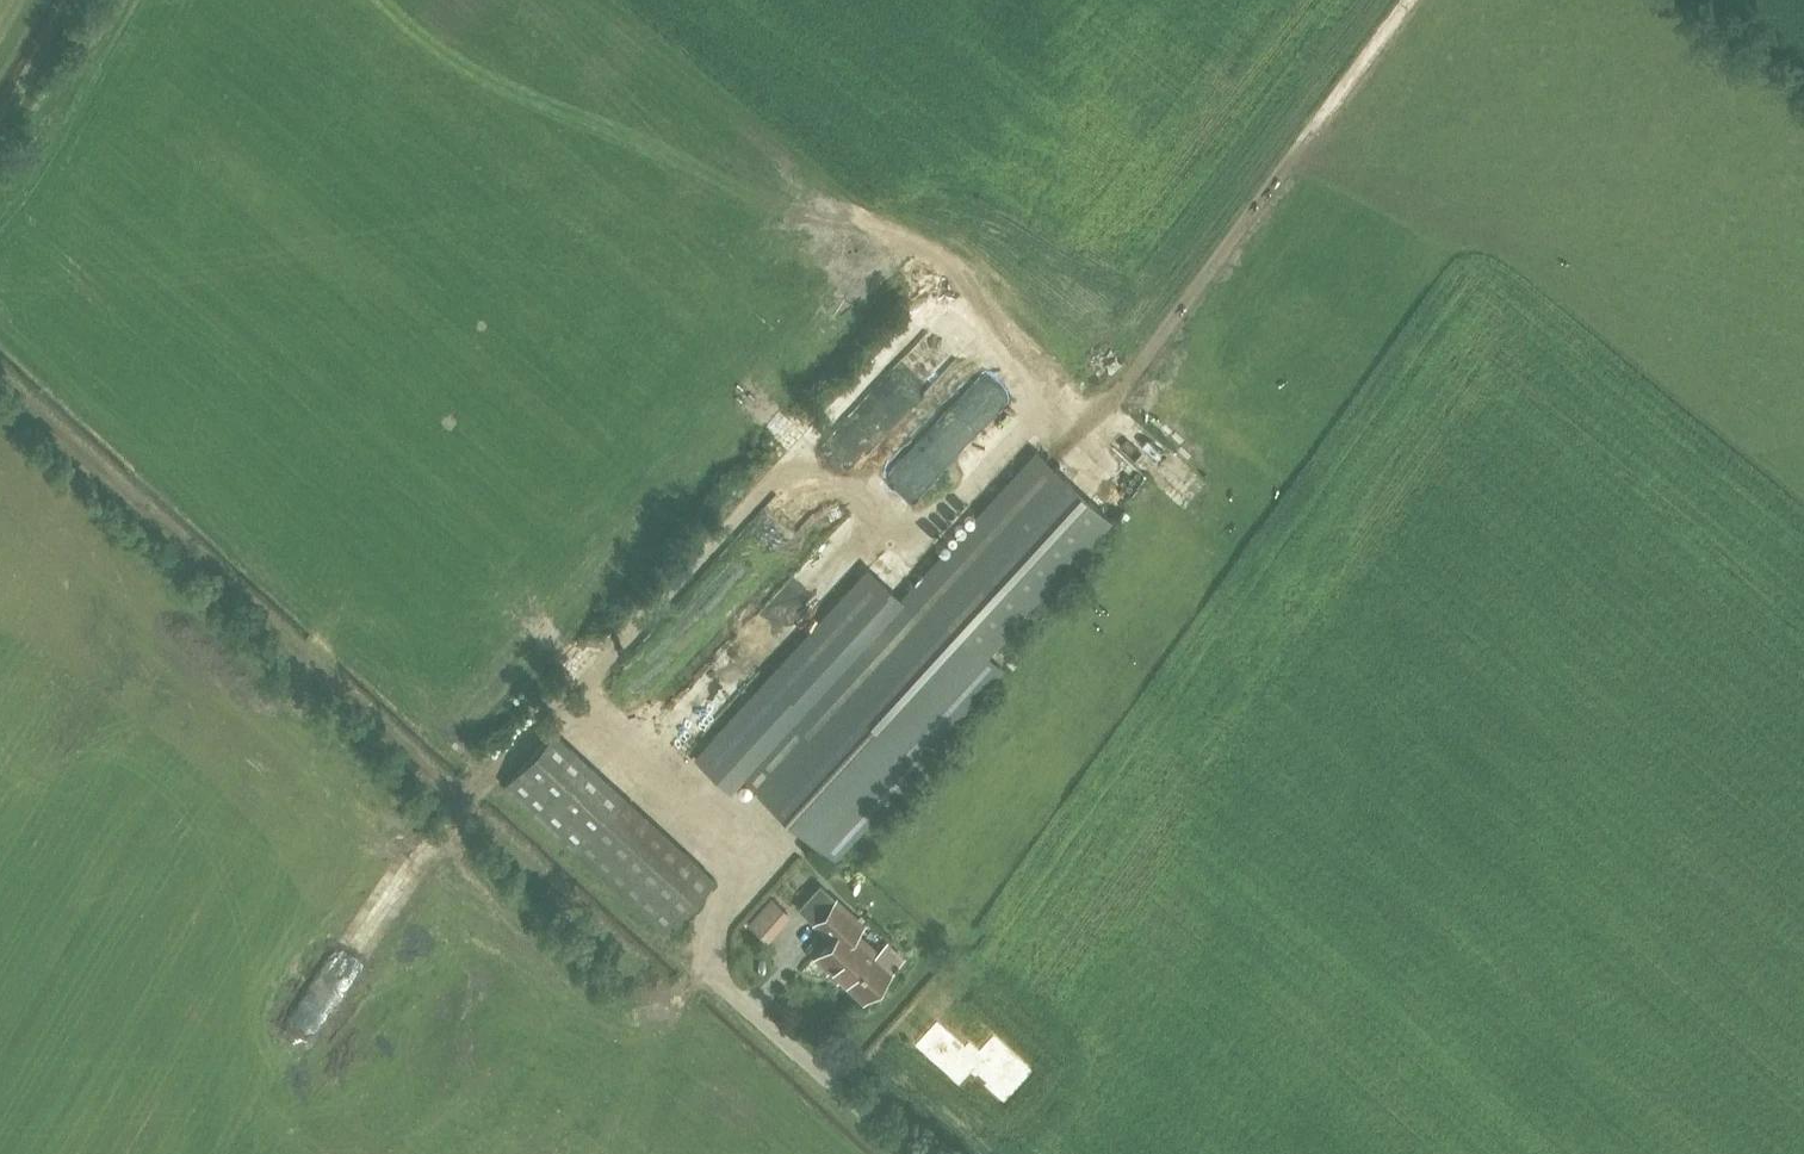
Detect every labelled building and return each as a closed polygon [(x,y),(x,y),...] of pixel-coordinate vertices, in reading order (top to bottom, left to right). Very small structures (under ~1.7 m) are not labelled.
[(998,358),(963,391),(981,409),(1003,387),(1011,396),(1023,385),(998,358)] [(1107,425),(1153,466),(1171,447),(1125,405),(1107,425)] [(1033,455),(913,586),(741,773),(814,839),(985,652),(1105,521),(1033,455)] [(1128,463),(1113,486),(1129,496),(1144,473),(1128,463)] [(931,518),(945,506),(931,490),(917,502),(931,518)] [(852,560),(816,617),(842,633),(877,576),(852,560)] [(557,722),(508,780),(674,921),(701,890),(645,843),(668,817),(557,722)] [(418,804),(423,816),(440,808),(434,796),(418,804)] [(847,925),(855,916),(820,884),(799,907),(816,922),(833,938),(817,956),(864,998),(893,967),(847,925)] [(764,927),(774,935),(798,906),(788,898),(764,927)] [(975,1054),(947,1028),(924,1054),(969,1095),(981,1082),(1015,1112),(1045,1079),(994,1033),(975,1054)]
